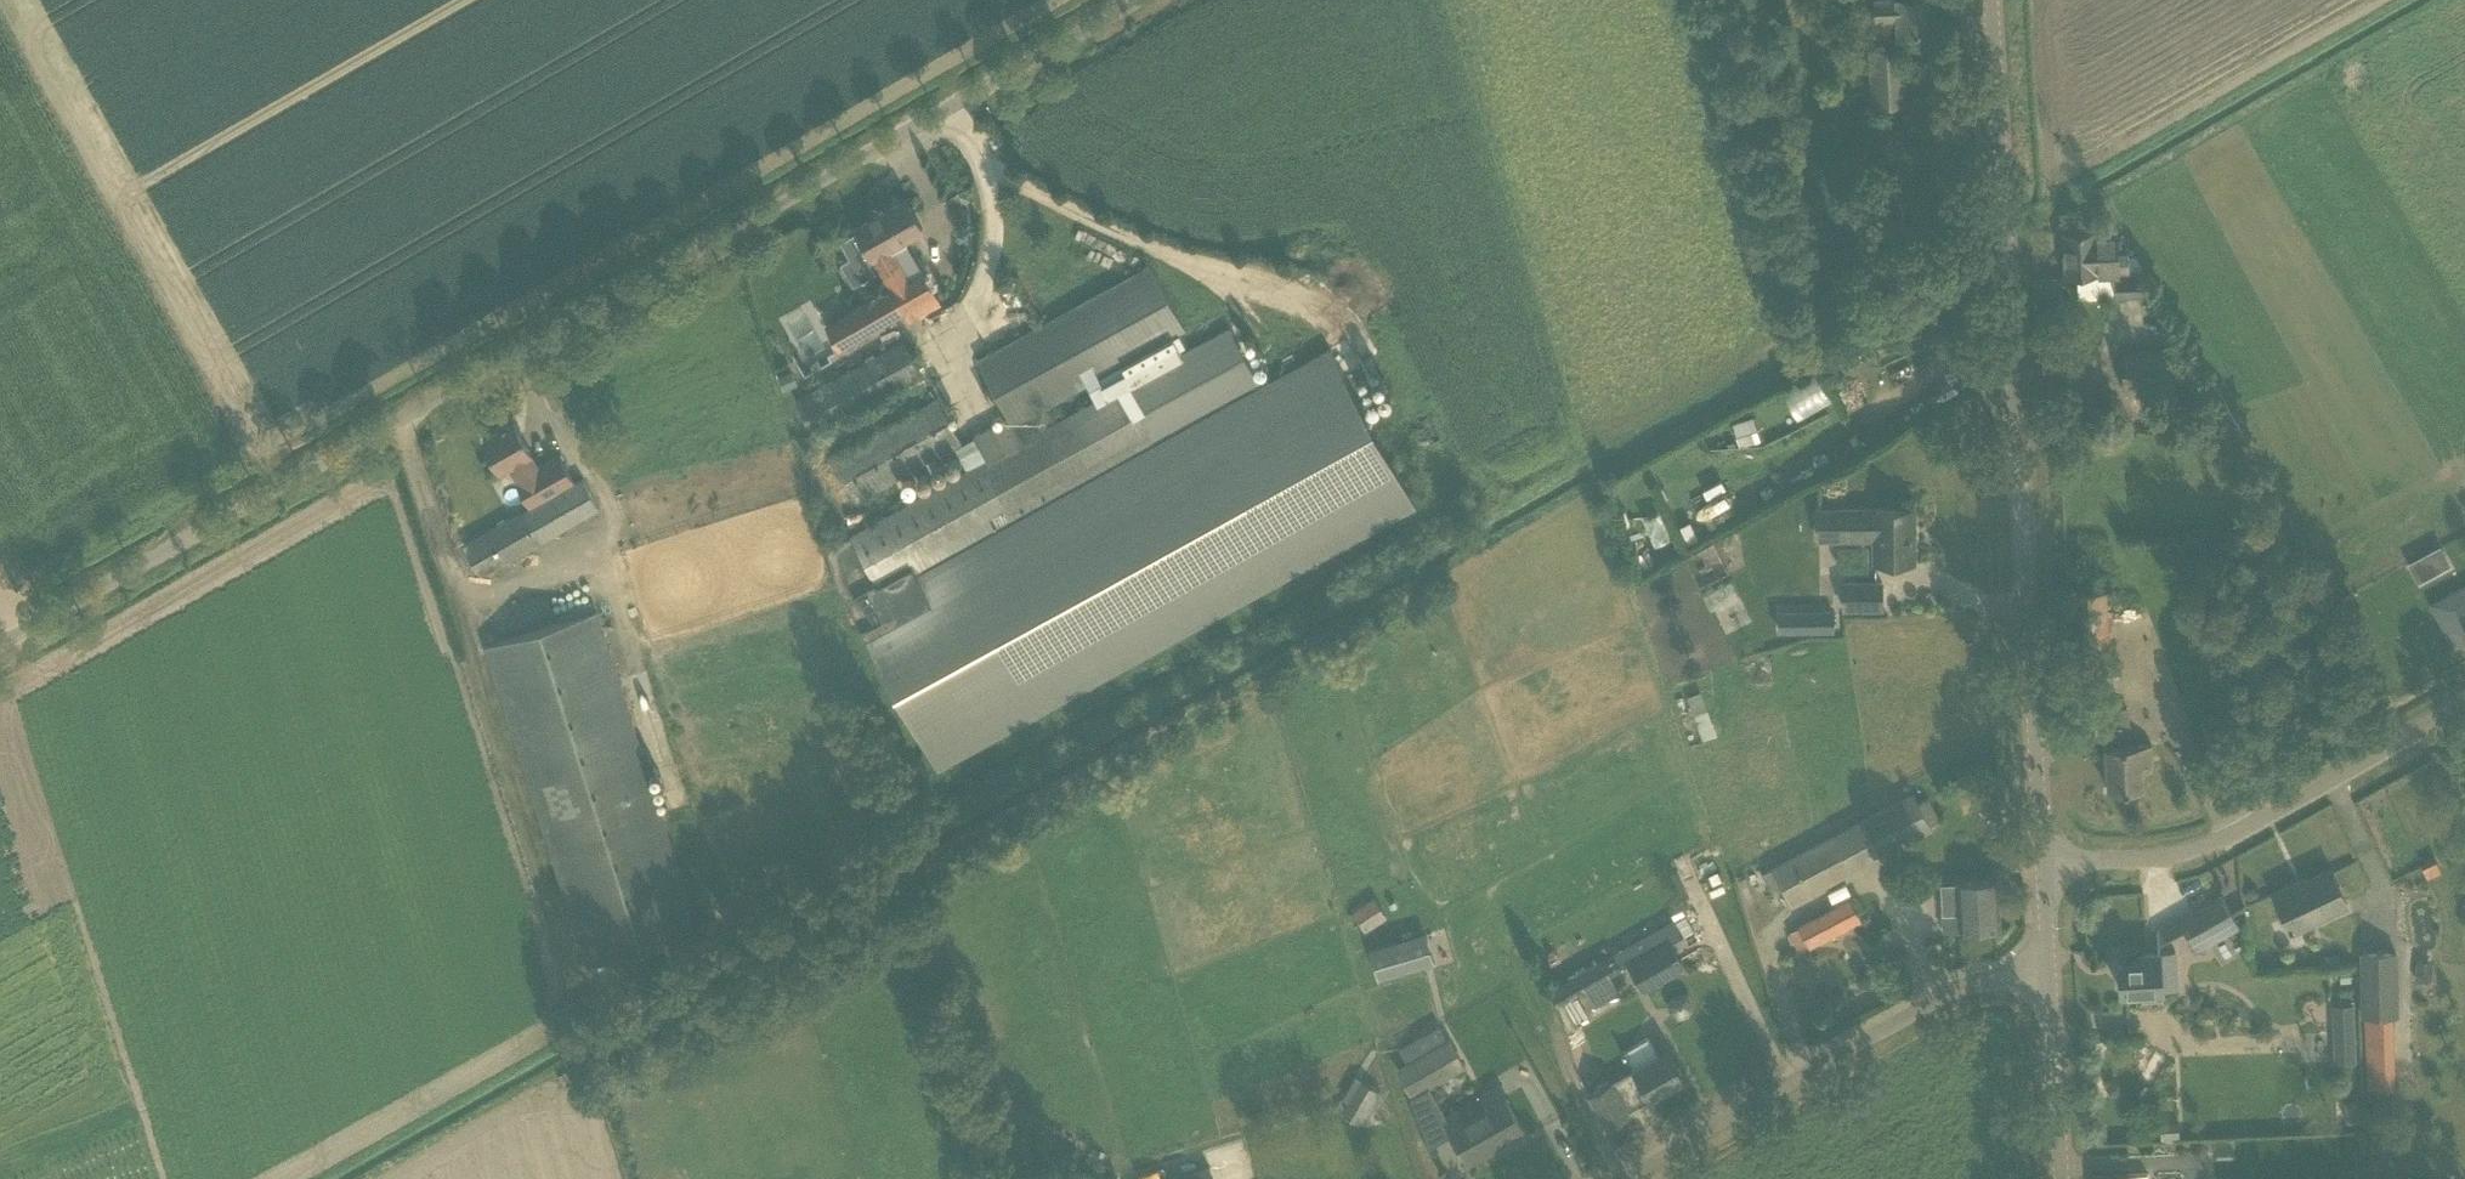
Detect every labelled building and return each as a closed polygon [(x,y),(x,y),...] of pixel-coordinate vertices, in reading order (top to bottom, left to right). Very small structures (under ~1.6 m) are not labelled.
[(1934,31),(1932,0),(1874,0),(1875,17),(1900,16),(1900,33),(1934,31)] [(1902,48),(1878,50),(1869,50),(1872,104),(1905,102),(1902,48)] [(922,227),(906,199),(856,228),(858,231),(841,241),(856,266),(874,256),(892,287),(827,324),(840,348),(904,311),(909,319),(942,301),(925,271),(912,278),(893,244),(922,227)] [(2118,231),(2115,231),(2064,233),(2066,275),(2080,274),(2081,300),(2116,298),(2144,296),(2142,271),(2130,272),(2128,248),(2119,248),(2118,231)] [(1180,334),(1187,330),(1151,263),(978,358),(1021,439),(850,534),(827,550),(837,587),(938,771),(1415,508),(1329,349),(1260,385),(1229,327),(1182,352),(1108,392),(1101,377),(1180,334)] [(1180,334),(1131,360),(1101,377),(1108,392),(1182,352),(1180,348),(1186,345),(1180,334)] [(814,430),(921,371),(905,341),(797,400),(814,430)] [(2185,384),(2184,349),(2121,352),(2123,387),(2185,384)] [(1800,417),(1835,399),(1819,368),(1784,387),(1800,417)] [(785,389),(797,384),(791,370),(778,375),(785,389)] [(938,397),(832,454),(858,501),(963,443),(938,397)] [(1733,424),(1739,445),(1755,440),(1749,419),(1733,424)] [(538,464),(514,422),(483,440),(500,469),(508,464),(518,480),(517,481),(532,506),(465,543),(481,572),(600,506),(583,476),(574,480),(558,452),(538,464)] [(1839,458),(1851,452),(1846,443),(1834,449),(1839,458)] [(1874,562),(1914,563),(1914,509),(1876,509),(1876,511),(1858,511),(1858,510),(1821,509),(1821,538),(1858,539),(1858,534),(1875,534),(1874,562)] [(2449,564),(2440,547),(2409,563),(2418,581),(2449,564)] [(1845,582),(1845,609),(1884,609),(1884,581),(1845,582)] [(2456,648),(2464,643),(2464,586),(2432,604),(2456,648)] [(2111,660),(2107,591),(2071,593),(2075,662),(2111,660)] [(485,645),(588,965),(701,930),(599,610),(485,645)] [(1816,632),(1835,632),(1835,611),(1815,611),(1816,632)] [(2076,676),(2079,729),(2129,725),(2128,708),(2111,709),(2109,673),(2076,676)] [(1700,735),(1713,732),(1704,691),(1691,694),(1700,735)] [(2143,772),(2153,771),(2152,744),(2106,747),(2108,791),(2144,789),(2143,772)] [(1914,791),(1862,819),(1881,854),(1933,827),(1914,791)] [(1856,869),(1837,832),(1773,867),(1792,904),(1799,900),(1856,869)] [(2436,860),(2423,866),(2427,876),(2441,870),(2436,860)] [(2349,907),(2341,891),(2331,869),(2297,885),(2296,883),(2273,893),(2292,933),(2349,907)] [(1943,910),(1944,929),(1962,928),(1962,929),(2000,927),(1997,879),(1959,882),(1961,909),(1943,910)] [(2158,944),(2184,930),(2196,950),(2240,927),(2222,895),(2158,932),(2158,944)] [(1366,932),(1388,917),(1375,896),(1352,911),(1366,932)] [(1855,898),(1786,924),(1796,949),(1865,923),(1855,898)] [(1379,979),(1435,963),(1426,933),(1370,949),(1379,979)] [(1684,966),(1672,945),(1668,937),(1628,960),(1644,988),(1684,966)] [(2178,989),(2177,975),(2175,950),(2140,953),(2141,959),(2119,960),(2121,992),(2178,989)] [(2361,950),(2362,1015),(2366,1015),(2368,1089),(2397,1088),(2395,1015),(2400,1015),(2399,950),(2361,950)] [(1620,993),(1610,976),(1622,969),(1613,952),(1550,989),(1559,1005),(1584,991),(1594,1008),(1620,993)] [(2339,955),(2322,956),(2323,965),(2340,964),(2339,955)] [(2417,960),(2415,976),(2433,978),(2434,961),(2417,960)] [(2351,982),(2351,969),(2340,969),(2341,982),(2351,982)] [(1398,1066),(1413,1094),(1466,1064),(1451,1037),(1448,1038),(1440,1025),(1400,1047),(1408,1061),(1398,1066)] [(2356,1063),(2355,1026),(2333,1027),(2333,1063),(2356,1063)] [(1595,1105),(1607,1126),(1631,1113),(1629,1110),(1650,1098),(1650,1099),(1685,1079),(1668,1049),(1589,1093),(1595,1105)] [(1382,1092),(1361,1080),(1348,1102),(1342,1113),(1360,1124),(1367,1112),(1372,1115),(1383,1096),(1382,1092)] [(2131,1090),(2146,1099),(2152,1088),(2137,1080),(2131,1090)] [(1443,1115),(1469,1162),(1524,1131),(1503,1093),(1478,1107),(1472,1097),(1443,1115)] [(2356,1120),(2355,1101),(2345,1101),(2346,1121),(2356,1120)] [(2159,1125),(2161,1142),(2180,1140),(2179,1123),(2159,1125)] [(1212,1164),(1164,1178),(1217,1178),(1212,1164)]
